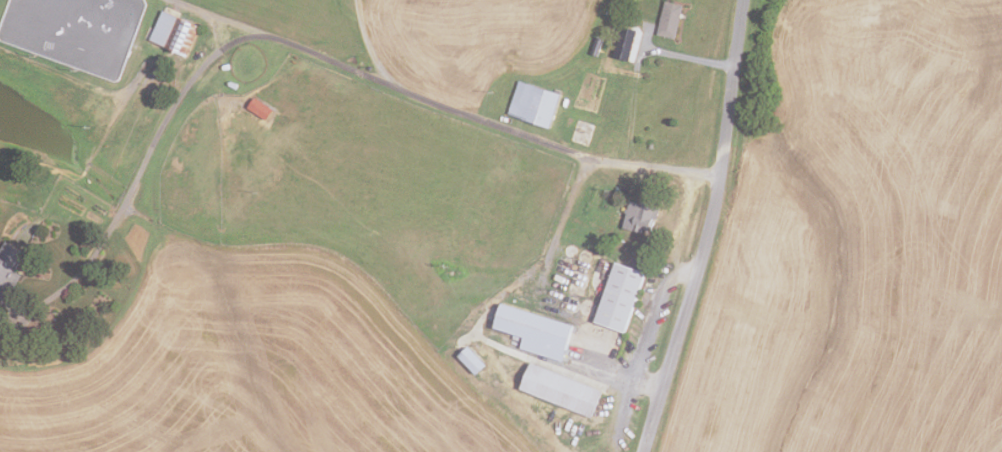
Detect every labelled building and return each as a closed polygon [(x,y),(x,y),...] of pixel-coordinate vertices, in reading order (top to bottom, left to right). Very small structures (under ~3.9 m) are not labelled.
[(673,39),(656,35),(664,1),(681,6),(673,39)] [(199,25),(188,55),(148,39),(160,10),(199,25)] [(636,30),(629,62),(623,60),(631,28),(636,30)] [(602,39),(596,56),(589,54),(595,37),(602,39)] [(548,128),(506,113),(517,81),(559,95),(548,128)] [(264,120),(246,107),(252,97),(271,110),(264,120)] [(640,232),(622,227),(630,200),(658,209),(651,230),(642,227),(640,232)] [(19,274),(0,303),(0,247),(4,241),(24,254),(13,271),(19,274)] [(624,333),(592,322),(612,263),(644,273),(624,333)] [(560,361),(519,348),(522,337),(491,327),(499,303),(572,326),(560,361)] [(473,375),(456,356),(466,346),(484,365),(473,375)] [(590,418),(518,389),(529,362),(601,392),(590,418)]
